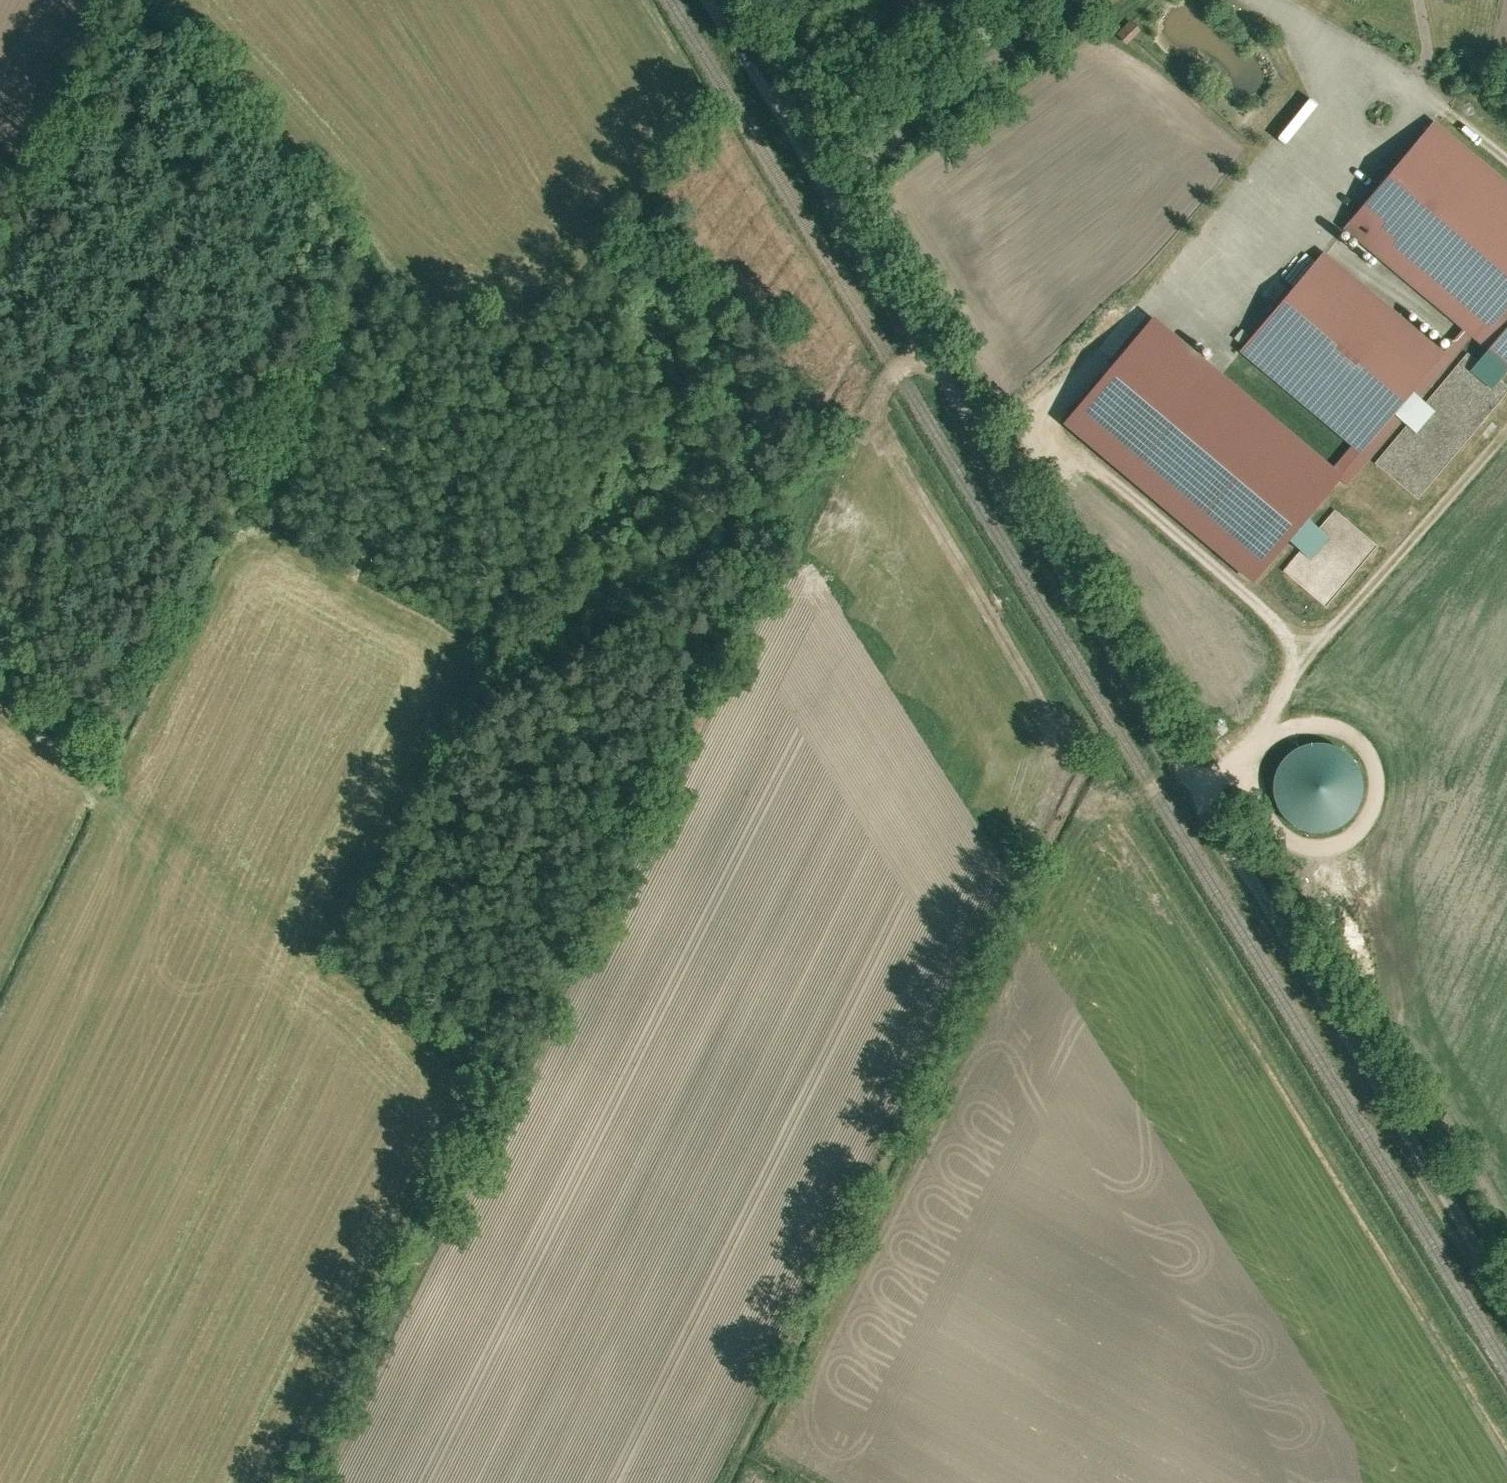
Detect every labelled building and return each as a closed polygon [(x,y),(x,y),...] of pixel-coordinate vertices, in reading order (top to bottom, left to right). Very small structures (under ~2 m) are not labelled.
[(1430,128),(1344,231),(1462,329),(1472,338),(1506,366),(1506,192),(1430,128)] [(1323,253),(1238,353),(1351,448),(1332,471),(1339,478),(1348,484),(1472,338),(1462,329),(1442,353),(1323,253)] [(1339,478),(1332,471),(1151,321),(1065,423),(1253,580),(1339,478)] [(1341,592),(1341,581),(1308,580),(1308,592),(1341,592)] [(1327,833),(1341,828),(1353,819),(1362,807),(1365,793),(1364,778),(1359,765),(1349,754),(1337,747),(1322,744),(1308,746),(1295,752),(1285,762),(1278,775),(1276,790),(1279,805),(1286,818),(1298,827),(1312,833),(1327,833)]
